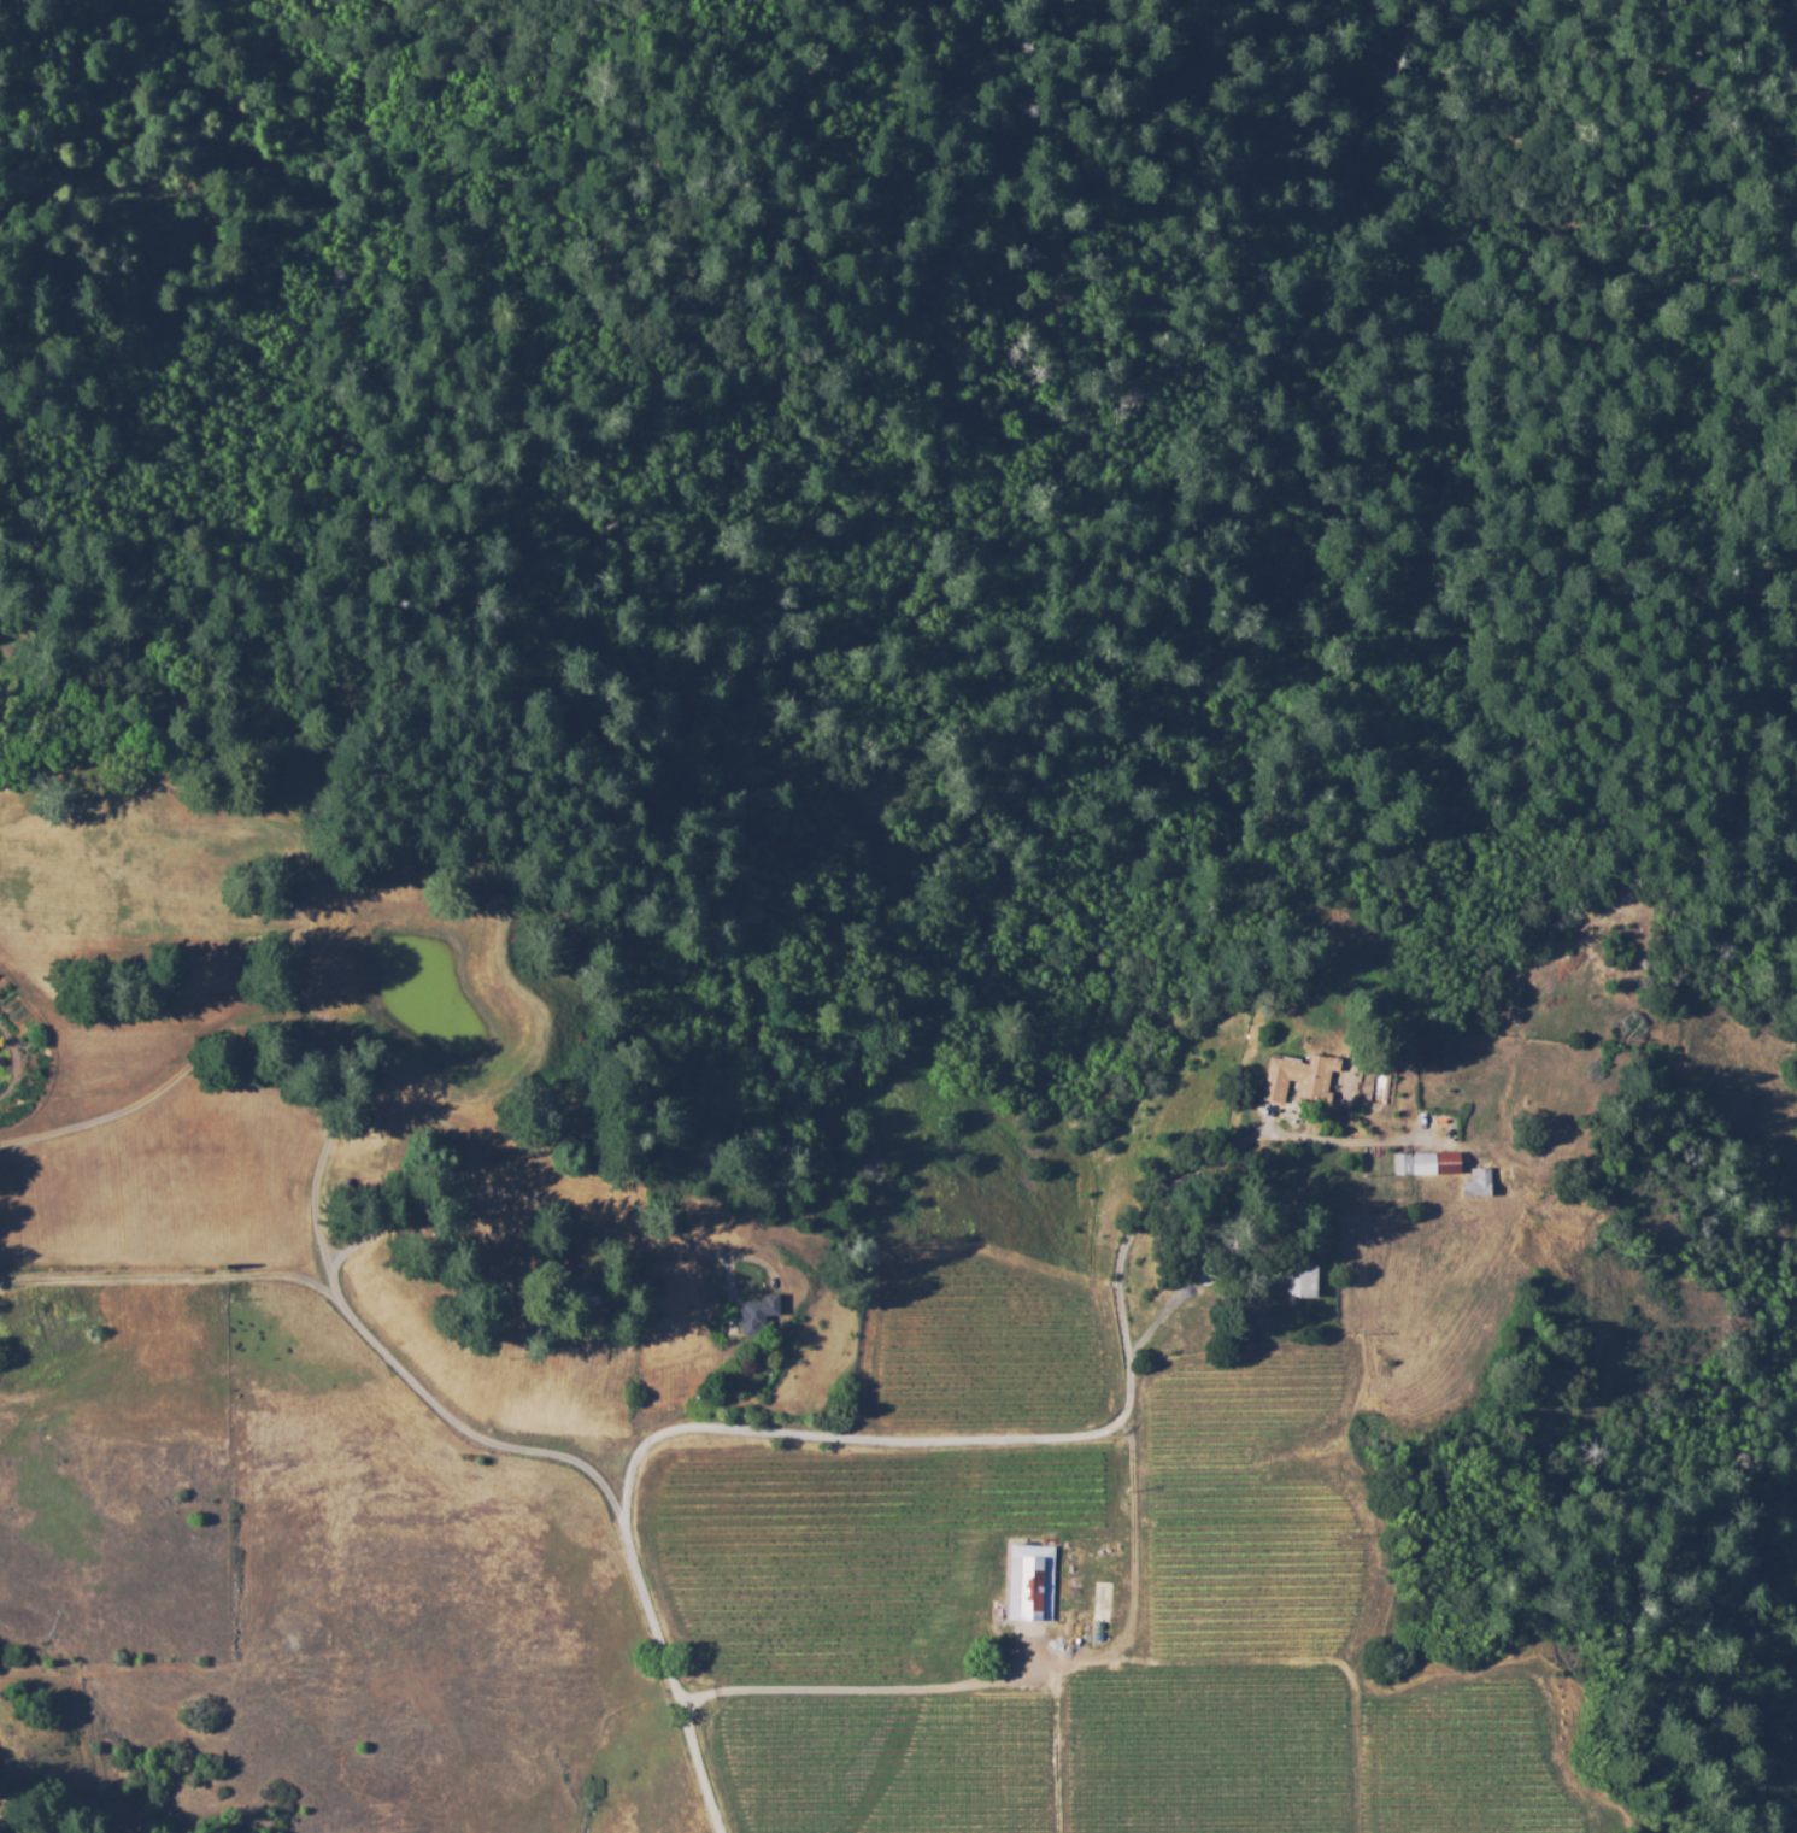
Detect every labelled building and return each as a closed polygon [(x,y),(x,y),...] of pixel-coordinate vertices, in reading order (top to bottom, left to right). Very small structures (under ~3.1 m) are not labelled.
[(1328,1105),(1293,1099),(1297,1082),(1287,1081),(1282,1105),(1261,1100),(1269,1058),(1280,1061),(1280,1057),(1299,1061),(1298,1064),(1306,1065),(1309,1054),(1340,1061),(1338,1073),(1329,1071),(1326,1092),(1331,1093),(1328,1105)] [(1392,1177),(1392,1155),(1458,1153),(1458,1176),(1392,1177)] [(1461,1198),(1461,1183),(1469,1183),(1469,1169),(1490,1169),(1490,1198),(1461,1198)] [(1315,1299),(1288,1298),(1288,1293),(1285,1293),(1285,1286),(1288,1286),(1290,1257),(1296,1258),(1296,1253),(1311,1255),(1311,1265),(1316,1265),(1315,1299)] [(742,1336),(742,1326),(736,1326),(735,1309),(741,1309),(741,1303),(763,1303),(763,1296),(777,1296),(777,1317),(764,1317),(764,1328),(758,1328),(758,1336),(742,1336)] [(1051,1622),(1006,1621),(1009,1546),(1053,1547),(1051,1622)] [(1110,1649),(1091,1647),(1093,1581),(1112,1582),(1110,1649)] [(1004,1621),(989,1621),(991,1602),(1004,1602),(1004,1621)]
